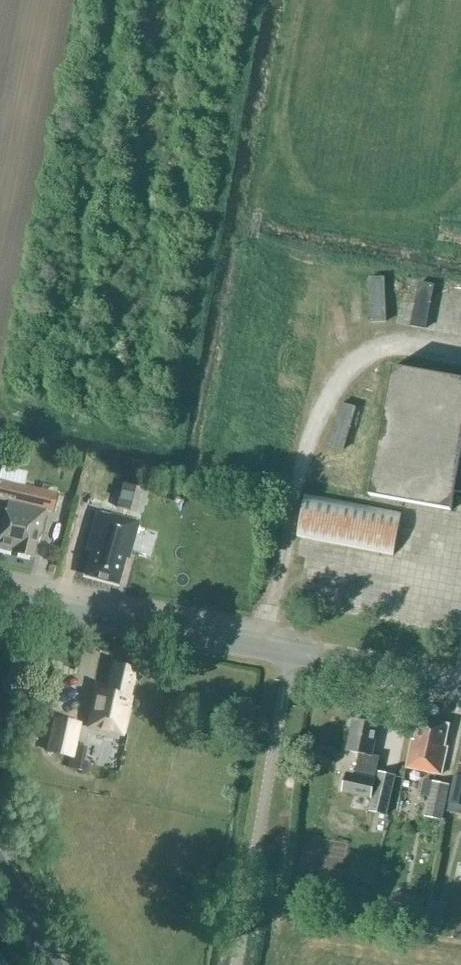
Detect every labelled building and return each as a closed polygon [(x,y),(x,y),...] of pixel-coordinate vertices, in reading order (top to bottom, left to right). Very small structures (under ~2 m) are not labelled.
[(393,367),(370,496),(451,511),(455,492),(460,494),(460,380),(393,367)] [(58,494),(0,480),(0,499),(7,501),(0,529),(0,549),(14,552),(14,553),(33,557),(38,533),(40,534),(46,510),(53,512),(58,494)] [(139,522),(141,514),(147,490),(123,483),(116,508),(126,510),(124,518),(110,514),(110,515),(98,512),(88,548),(93,549),(86,575),(117,583),(124,558),(129,559),(139,522)] [(394,556),(402,511),(305,494),(298,538),(394,556)] [(127,697),(134,670),(115,665),(108,692),(97,690),(88,727),(121,734),(130,697),(127,697)] [(71,757),(79,723),(55,718),(48,751),(71,757)] [(374,739),(378,724),(355,720),(352,732),(351,732),(347,751),(359,754),(355,775),(346,773),(342,793),(371,799),(380,758),(372,756),(375,740),(374,739)] [(445,747),(449,725),(419,720),(415,741),(412,740),(407,766),(415,768),(415,770),(441,775),(447,747),(445,747)] [(396,776),(379,772),(369,812),(387,816),(396,776)] [(455,775),(449,803),(460,806),(460,776),(455,775)] [(442,820),(450,785),(433,782),(425,817),(442,820)] [(307,881),(296,879),(295,892),(305,893),(307,881)] [(415,898),(411,915),(421,917),(424,900),(415,898)]
